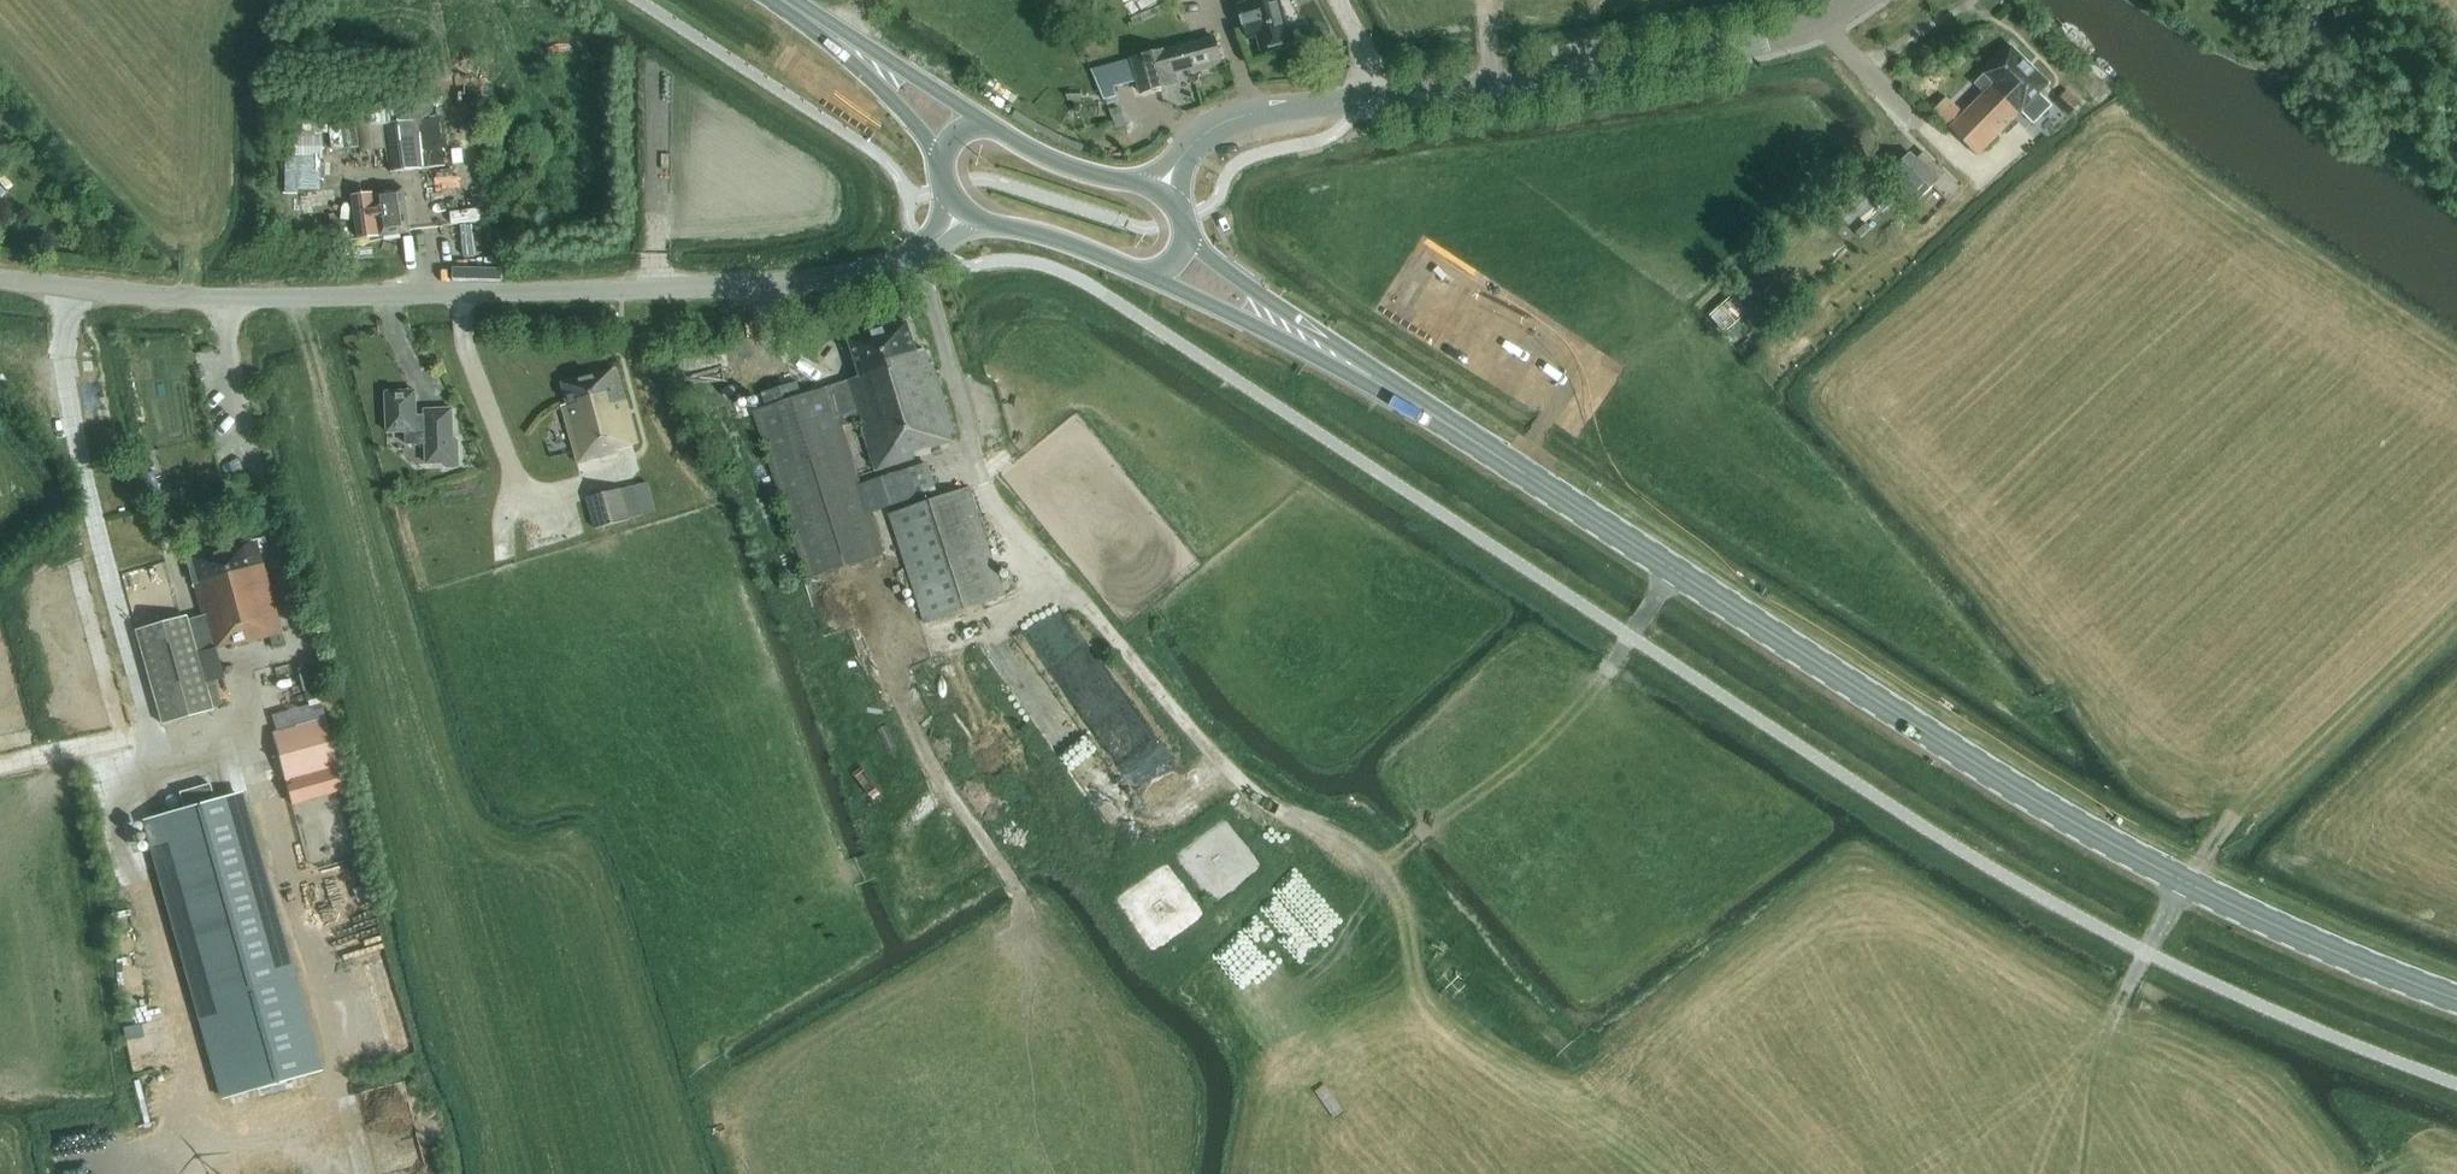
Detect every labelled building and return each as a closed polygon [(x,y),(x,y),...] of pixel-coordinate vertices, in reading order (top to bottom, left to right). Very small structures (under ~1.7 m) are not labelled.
[(1050,0),(1040,0),(1037,1),(1042,12),(1053,8),(1050,0)] [(1262,50),(1291,42),(1279,0),(1248,0),(1249,3),(1239,5),(1248,39),(1258,36),(1262,50)] [(1172,74),(1226,60),(1223,50),(1218,51),(1214,38),(1165,51),(1165,52),(1153,55),(1152,55),(1132,60),(1093,71),(1102,91),(1138,81),(1141,93),(1174,85),(1172,74)] [(2022,112),(2050,85),(2012,47),(1976,84),(1985,94),(1951,129),(1977,156),(2022,111),(2022,112)] [(2067,90),(2055,103),(2068,116),(2080,104),(2067,90)] [(1113,122),(1124,118),(1120,107),(1109,110),(1113,122)] [(418,119),(417,108),(384,112),(384,117),(371,118),(376,153),(388,152),(391,172),(448,165),(441,116),(418,119)] [(293,138),(317,138),(317,113),(293,113),(293,138)] [(1924,152),(1917,160),(1911,154),(1895,170),(1906,180),(1902,184),(1919,201),(1935,185),(1949,199),(1960,188),(1924,152)] [(410,232),(405,197),(404,188),(353,196),(355,210),(359,239),(410,232)] [(1895,201),(1886,191),(1873,202),(1882,212),(1895,201)] [(448,265),(449,278),(497,273),(496,260),(448,265)] [(1724,331),(1746,312),(1730,296),(1709,316),(1724,331)] [(847,381),(847,382),(829,388),(829,387),(755,411),(809,579),(883,555),(838,418),(857,412),(876,471),(935,452),(934,448),(957,440),(933,364),(929,365),(924,350),(916,352),(907,323),(850,341),(861,377),(847,381)] [(619,449),(637,444),(616,368),(562,383),(568,405),(562,406),(578,464),(620,452),(619,449)] [(425,409),(425,416),(416,416),(415,391),(386,392),(387,432),(406,432),(406,444),(426,444),(426,464),(446,463),(446,467),(461,467),(460,440),(455,441),(453,408),(425,409)] [(161,498),(154,472),(141,476),(148,502),(161,498)] [(892,503),(884,478),(864,485),(872,509),(892,503)] [(636,486),(622,490),(622,489),(587,499),(596,529),(630,520),(630,519),(644,515),(636,486)] [(924,623),(1005,596),(969,488),(889,515),(924,623)] [(268,553),(264,537),(187,559),(202,616),(186,620),(185,615),(136,629),(162,724),(211,711),(207,696),(219,692),(212,666),(200,669),(195,653),(230,643),(231,647),(270,636),(273,647),(285,644),(282,633),(260,555),(268,553)] [(320,698),(310,664),(297,668),(306,702),(307,702),(320,698)] [(325,718),(320,698),(307,702),(309,707),(273,717),(277,731),(316,721),(325,718)] [(271,733),(285,781),(338,766),(325,718),(316,721),(271,733)] [(183,809),(144,820),(223,1098),(316,1072),(237,794),(214,801),(210,784),(179,793),(183,809)]
